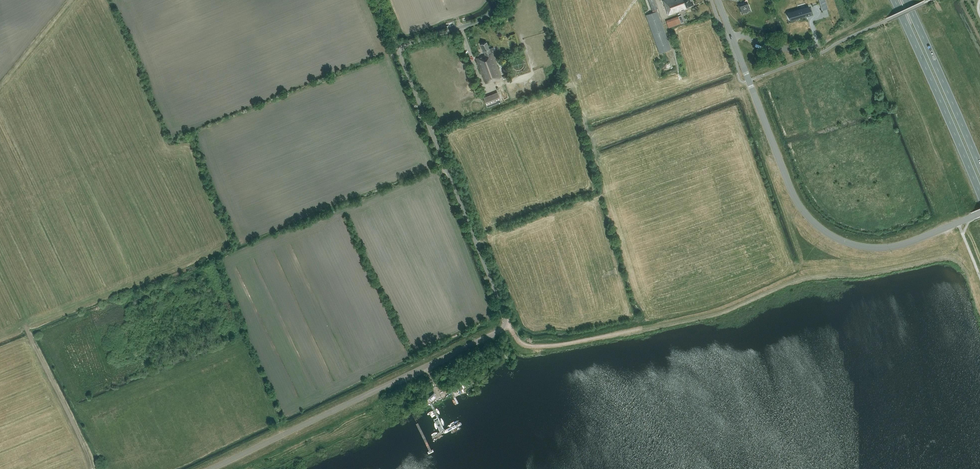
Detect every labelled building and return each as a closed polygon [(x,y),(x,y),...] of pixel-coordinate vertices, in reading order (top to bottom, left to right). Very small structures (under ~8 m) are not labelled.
[(663,26),(656,9),(657,8),(654,0),(649,0),(653,12),(646,15),(650,26),(660,53),(671,49),(663,26)] [(668,15),(687,8),(686,7),(693,4),(691,0),(663,0),(668,15)] [(748,2),(739,5),(741,10),(742,13),(750,10),(749,7),(748,2)] [(809,7),(791,12),(793,19),(799,17),(804,16),(811,14),(809,7)] [(668,28),(673,26),(681,23),(678,16),(666,21),(668,26),(668,28)] [(476,57),(485,83),(501,77),(492,52),(491,53),(491,52),(494,51),(495,50),(494,48),(493,47),(489,48),(487,41),(481,43),(485,54),(476,57)] [(498,93),(484,98),(486,106),(501,101),(498,93)] [(444,397),(437,400),(438,402),(443,413),(450,409),(444,397)]
